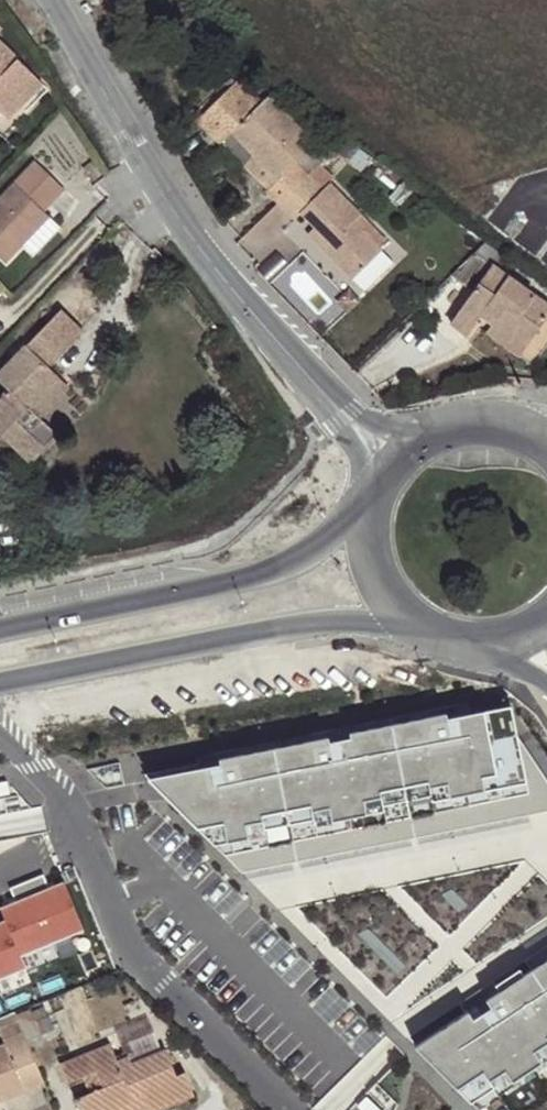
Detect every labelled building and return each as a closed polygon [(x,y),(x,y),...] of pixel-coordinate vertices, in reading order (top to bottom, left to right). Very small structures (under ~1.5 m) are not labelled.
[(13,119),(31,100),(19,90),(36,72),(0,36),(0,105),(13,119)] [(19,90),(31,100),(48,83),(36,72),(19,90)] [(232,132),(255,153),(279,179),(268,190),(279,202),(308,174),(297,163),(315,145),(269,96),(260,104),(237,81),(197,120),(220,144),(232,132)] [(279,179),(255,153),(243,165),(268,190),(279,179)] [(37,161),(22,177),(50,204),(65,189),(37,161)] [(321,163),(308,174),(323,190),(331,183),(336,178),(321,163)] [(323,190),(308,174),(279,202),(294,218),(300,213),(315,226),(331,242),(323,249),(352,279),(382,250),(380,247),(387,240),(331,183),(323,190)] [(50,204),(22,177),(16,184),(44,211),(50,204)] [(16,184),(0,200),(0,256),(6,261),(50,217),(44,211),(16,184)] [(383,205),(373,200),(368,208),(378,213),(383,205)] [(331,242),(315,226),(308,233),(323,249),(331,242)] [(501,253),(485,242),(464,263),(483,277),(492,265),(501,253)] [(492,265),(483,277),(451,321),(468,334),(481,315),(486,308),(498,317),(492,323),(526,348),(546,317),(546,303),(492,265)] [(486,308),(481,315),(492,323),(498,317),(486,308)] [(60,378),(49,367),(84,331),(62,310),(0,374),(0,382),(8,390),(3,395),(4,397),(0,401),(0,433),(30,462),(57,435),(41,419),(31,409),(60,378)] [(520,356),(526,348),(492,323),(486,332),(520,356)] [(71,389),(60,378),(31,409),(41,419),(71,389)] [(392,728),(416,838),(546,813),(546,781),(502,711),(448,720),(446,716),(427,720),(392,728)] [(311,743),(273,750),(297,863),(416,838),(392,728),(351,734),(352,740),(331,744),(327,740),(311,743)] [(203,770),(151,779),(162,789),(244,873),(297,863),(273,750),(219,761),(220,766),(203,770)] [(0,783),(0,796),(11,794),(8,781),(0,783)] [(0,905),(0,971),(83,938),(60,881),(0,905)] [(527,958),(533,970),(546,991),(546,945),(527,958)] [(533,970),(502,990),(495,979),(481,989),(498,1015),(480,1027),(470,1011),(416,1048),(459,1090),(485,1072),(490,1080),(506,1070),(510,1077),(513,1082),(542,1062),(539,1058),(535,1051),(546,1043),(546,1037),(545,1034),(546,1032),(546,991),(533,970)] [(498,1015),(481,989),(473,994),(463,1001),(470,1011),(480,1027),(498,1015)] [(18,1012),(0,1019),(0,1033),(6,1046),(0,1048),(0,1101),(45,1082),(18,1012)] [(145,1100),(149,1109),(161,1109),(196,1096),(186,1073),(178,1076),(167,1050),(162,1052),(154,1035),(125,1047),(129,1057),(118,1062),(110,1045),(61,1065),(69,1083),(85,1077),(92,1093),(76,1100),(80,1109),(121,1109),(136,1105),(131,1096),(142,1092),(145,1100)] [(546,1053),(546,1043),(535,1051),(539,1058),(546,1053)] [(485,1072),(459,1090),(471,1102),(510,1077),(506,1070),(490,1080),(485,1072)] [(136,1105),(145,1100),(142,1092),(131,1096),(136,1105)] [(356,1107),(359,1109),(379,1109),(366,1097),(356,1107)]
